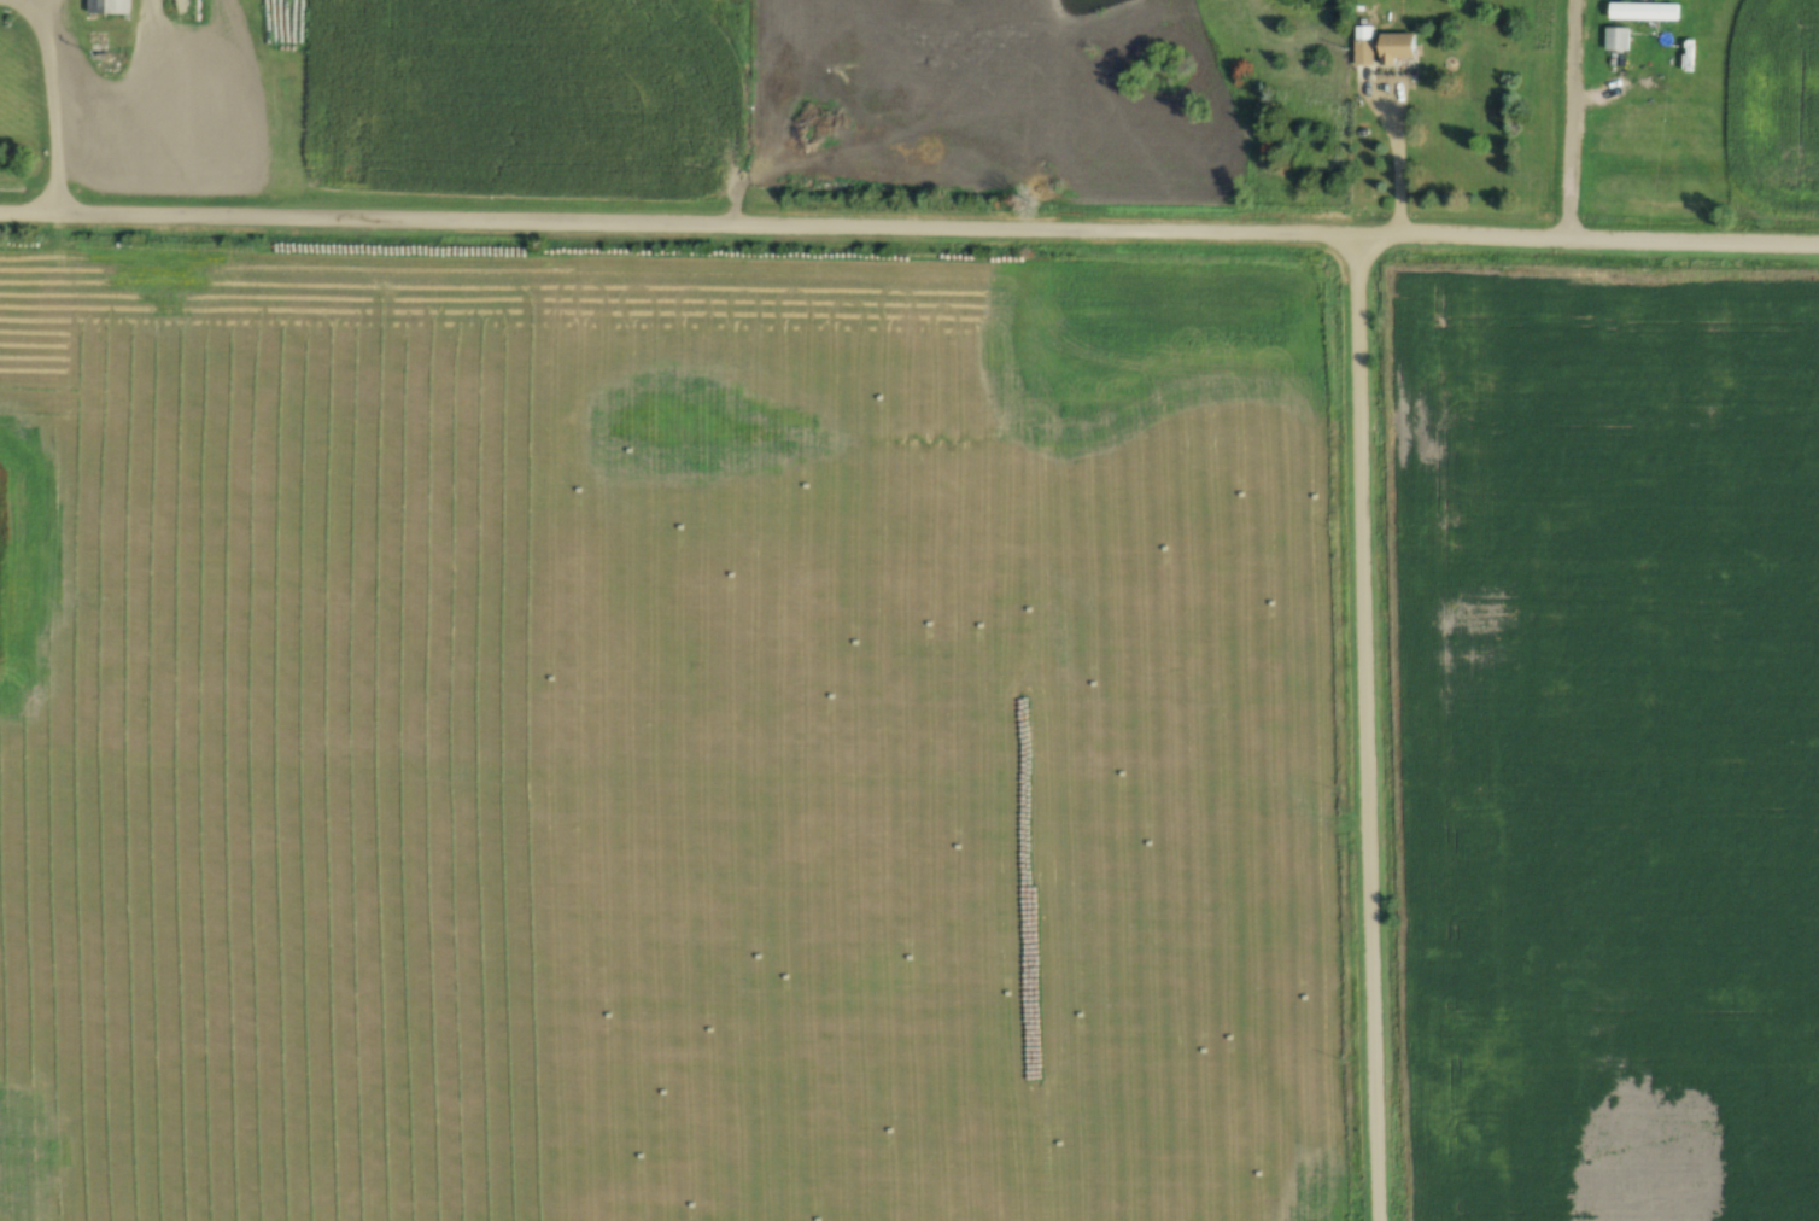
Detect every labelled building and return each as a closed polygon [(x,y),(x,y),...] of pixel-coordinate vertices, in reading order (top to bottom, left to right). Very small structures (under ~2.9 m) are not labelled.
[(133,13),(133,0),(91,0),(91,13),(133,13)] [(1682,2),(1612,2),(1612,20),(1682,20),(1682,2)] [(1373,26),(1356,26),(1356,65),(1373,65),(1373,26)] [(1607,50),(1631,50),(1631,27),(1607,27),(1607,50)] [(1420,61),(1420,32),(1382,32),(1382,61),(1420,61)]
